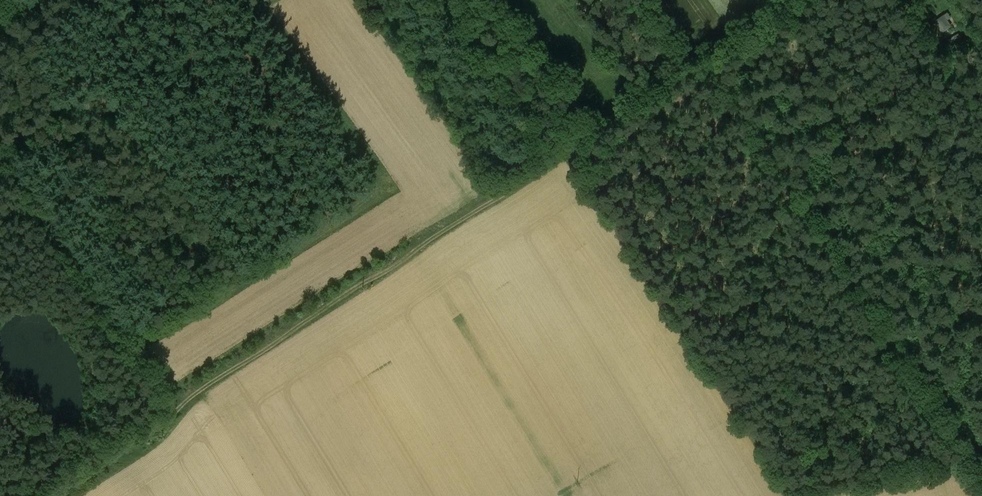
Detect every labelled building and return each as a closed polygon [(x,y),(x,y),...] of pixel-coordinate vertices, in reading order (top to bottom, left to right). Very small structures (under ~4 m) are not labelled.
[(944,15),(936,21),(944,32),(952,26),(944,15)]
